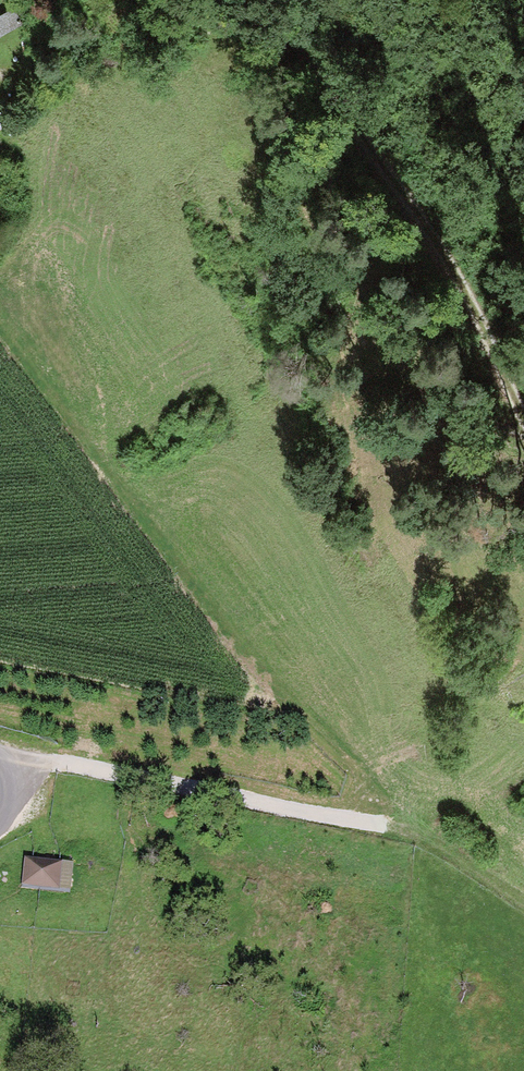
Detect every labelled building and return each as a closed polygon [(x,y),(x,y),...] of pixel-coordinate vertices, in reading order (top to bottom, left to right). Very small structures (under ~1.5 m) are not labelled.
[(70,863),(29,859),(26,891),(68,895),(70,863)]
